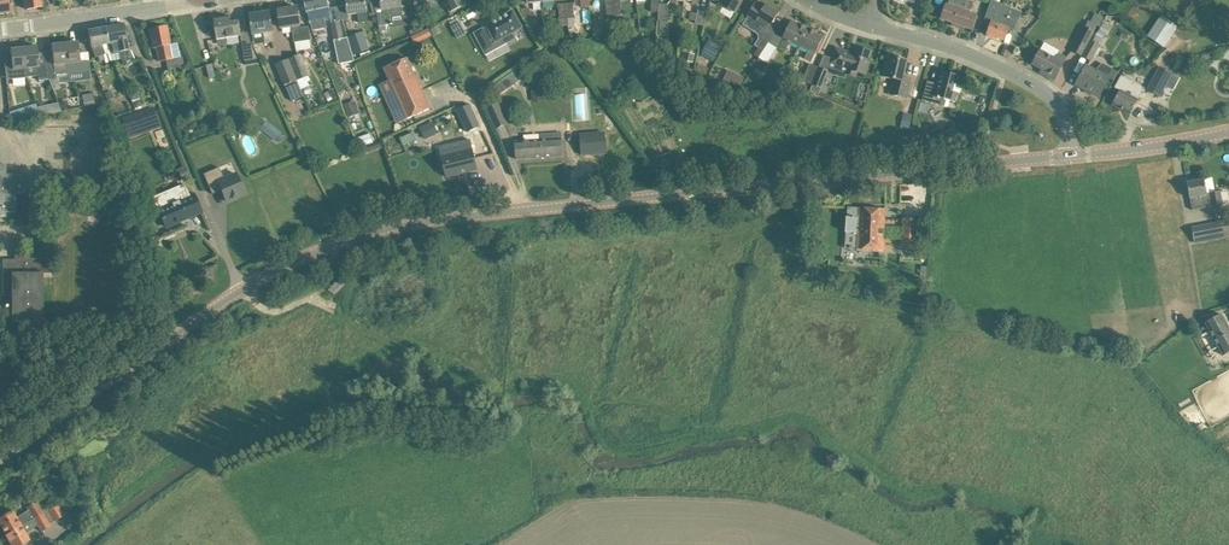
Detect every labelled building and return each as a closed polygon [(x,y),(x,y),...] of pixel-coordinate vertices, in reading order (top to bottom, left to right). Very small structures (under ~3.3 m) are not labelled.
[(13,12),(11,0),(0,0),(0,14),(13,12)] [(25,9),(41,7),(40,0),(24,0),(25,9)] [(310,19),(311,23),(313,29),(327,26),(326,20),(331,19),(329,8),(328,0),(305,0),(308,12),(310,19)] [(367,12),(366,0),(346,0),(348,14),(358,13),(359,22),(368,21),(367,12)] [(379,26),(380,31),(387,30),(386,25),(393,24),(392,18),(403,16),(401,0),(381,0),(383,13),(378,14),(379,26)] [(450,12),(467,4),(465,0),(445,0),(450,12)] [(613,0),(605,0),(607,15),(614,14),(613,0)] [(614,14),(621,14),(620,0),(613,0),(614,14)] [(659,11),(659,3),(659,0),(651,0),(651,11),(659,11)] [(722,4),(722,5),(736,13),(743,0),(715,0),(722,4)] [(974,2),(974,1),(970,0),(968,0),(967,2),(963,0),(949,0),(949,3),(948,5),(946,4),(941,18),(953,22),(953,25),(964,29),(965,27),(973,29),(978,16),(970,13),(974,2)] [(991,23),(987,34),(1004,41),(1008,30),(1013,32),(1018,20),(1008,16),(1011,7),(1000,4),(1000,3),(992,0),(984,20),(991,23)] [(560,25),(567,24),(567,18),(566,3),(558,4),(560,25)] [(566,3),(567,18),(574,18),(573,3),(566,3)] [(659,3),(659,11),(659,19),(667,20),(668,3),(659,3)] [(779,12),(766,4),(763,8),(755,3),(748,15),(764,25),(760,31),(765,34),(757,47),(763,51),(769,42),(775,32),(769,28),(779,12)] [(528,23),(535,20),(527,6),(521,10),(528,23)] [(310,26),(301,28),(298,7),(279,10),(281,28),(292,26),(294,42),(312,40),(310,26)] [(704,25),(707,8),(698,7),(695,23),(704,25)] [(522,27),(513,10),(487,25),(488,27),(484,30),(483,29),(475,34),(485,51),(493,47),(492,44),(503,38),(506,42),(514,37),(512,33),(522,27)] [(250,14),(251,20),(253,34),(264,32),(266,43),(273,41),(272,31),(273,31),(270,11),(250,14)] [(1162,14),(1148,35),(1166,47),(1180,25),(1162,14)] [(214,20),(215,26),(217,39),(241,35),(239,21),(232,22),(231,17),(214,20)] [(340,20),(331,22),(334,39),(341,38),(344,38),(340,20)] [(451,26),(457,39),(467,34),(460,21),(451,26)] [(1081,56),(1093,34),(1098,26),(1089,21),(1086,26),(1084,25),(1070,50),(1073,52),(1081,56)] [(790,22),(783,37),(784,37),(780,46),(786,49),(791,40),(800,45),(808,28),(798,23),(797,25),(790,22)] [(111,54),(113,59),(120,58),(121,63),(135,60),(130,50),(129,51),(127,40),(124,23),(123,23),(123,24),(105,27),(108,43),(107,43),(111,54)] [(441,32),(438,25),(429,29),(432,36),(441,32)] [(149,30),(151,36),(153,47),(156,47),(159,61),(166,60),(167,68),(178,66),(178,65),(183,64),(182,56),(180,57),(177,43),(170,44),(166,26),(149,30)] [(88,30),(87,30),(91,47),(92,46),(96,57),(103,54),(106,63),(113,60),(113,59),(111,54),(107,43),(108,43),(105,27),(88,30)] [(808,28),(800,45),(809,49),(805,58),(812,61),(816,52),(823,38),(817,34),(818,32),(808,28)] [(1101,38),(1103,39),(1107,33),(1099,29),(1096,35),(1098,36),(1101,38)] [(355,37),(361,55),(370,51),(364,33),(355,37)] [(347,37),(344,38),(341,38),(342,42),(335,43),(337,53),(338,63),(354,60),(347,37)] [(716,57),(723,45),(710,38),(703,50),(716,57)] [(1100,45),(1090,40),(1081,56),(1091,61),(1100,45)] [(65,43),(68,73),(68,74),(90,71),(89,61),(88,61),(88,58),(82,52),(79,53),(78,41),(65,43)] [(767,63),(777,48),(769,42),(763,51),(759,57),(767,63)] [(53,63),(46,64),(47,75),(49,79),(55,78),(55,75),(68,74),(68,73),(67,63),(65,43),(51,44),(53,63)] [(252,43),(243,45),(245,65),(258,63),(257,58),(252,43)] [(23,47),(24,53),(26,68),(37,66),(39,80),(49,79),(47,75),(46,64),(39,64),(37,46),(23,47)] [(836,48),(831,63),(848,68),(846,74),(855,76),(856,72),(865,74),(870,61),(867,60),(870,51),(855,46),(853,53),(836,48)] [(10,49),(12,68),(10,68),(11,79),(26,77),(25,68),(26,68),(24,53),(23,47),(10,49)] [(693,62),(694,54),(683,51),(681,59),(693,62)] [(1044,74),(1054,80),(1065,56),(1058,52),(1054,58),(1040,51),(1032,64),(1045,71),(1044,74)] [(289,58),(298,80),(309,75),(301,54),(289,58)] [(888,56),(883,76),(894,79),(890,94),(906,98),(911,78),(903,76),(907,60),(898,58),(899,56),(890,54),(889,56),(888,56)] [(285,85),(297,80),(298,80),(289,58),(276,63),(285,85)] [(407,58),(384,67),(408,118),(429,108),(407,58)] [(215,76),(212,63),(205,65),(209,78),(215,76)] [(803,80),(813,84),(820,67),(810,63),(803,80)] [(1099,97),(1102,92),(1109,78),(1086,66),(1076,84),(1099,97)] [(1159,66),(1148,89),(1161,96),(1173,73),(1159,66)] [(820,67),(813,84),(822,88),(828,71),(820,67)] [(491,86),(497,95),(521,78),(515,69),(491,86)] [(945,106),(947,99),(955,102),(955,101),(957,92),(958,92),(960,85),(959,85),(961,77),(966,78),(967,77),(941,70),(940,71),(941,71),(938,83),(928,80),(922,100),(945,106)] [(170,71),(167,72),(160,74),(164,88),(174,84),(170,71)] [(740,88),(740,87),(745,77),(736,73),(731,84),(734,85),(740,88)] [(1130,114),(1133,109),(1138,99),(1144,87),(1143,87),(1121,75),(1114,87),(1120,90),(1112,104),(1130,114)] [(297,80),(285,85),(292,101),(304,96),(297,80)] [(142,105),(136,91),(132,93),(129,85),(125,87),(135,109),(142,105)] [(542,98),(541,88),(531,90),(532,99),(542,98)] [(329,102),(337,96),(332,89),(324,94),(329,102)] [(105,93),(106,100),(114,98),(112,91),(105,93)] [(95,100),(93,93),(83,95),(85,102),(95,100)] [(359,113),(356,100),(345,103),(348,116),(359,113)] [(497,101),(487,106),(497,128),(507,123),(497,101)] [(32,118),(41,116),(37,107),(36,103),(28,106),(31,116),(32,118)] [(458,110),(468,131),(480,126),(471,104),(458,110)] [(44,105),(37,107),(41,116),(46,115),(46,114),(44,105)] [(137,118),(142,133),(161,126),(156,111),(155,112),(140,117),(137,118)] [(214,114),(217,123),(225,120),(222,111),(214,114)] [(901,125),(910,127),(912,117),(904,115),(901,125)] [(439,133),(433,121),(419,127),(425,139),(439,133)] [(274,126),(268,134),(276,140),(281,132),(274,126)] [(541,134),(541,140),(542,157),(563,156),(561,132),(541,134)] [(581,134),(582,154),(606,153),(605,132),(581,134)] [(361,147),(374,143),(371,133),(358,137),(361,147)] [(920,136),(914,139),(918,146),(923,143),(920,136)] [(541,140),(515,141),(516,159),(542,157),(541,140)] [(441,156),(446,177),(478,169),(473,149),(441,156)] [(219,167),(203,174),(212,194),(221,190),(226,201),(245,193),(236,173),(224,178),(219,167)] [(180,177),(186,174),(187,174),(184,168),(183,168),(177,171),(180,177)] [(16,193),(25,193),(25,174),(5,173),(0,169),(0,221),(6,221),(6,212),(16,212),(16,193)] [(1192,211),(1199,209),(1224,204),(1221,190),(1208,192),(1204,179),(1187,182),(1190,197),(1192,211)] [(201,211),(194,194),(174,203),(169,191),(154,198),(166,226),(201,211)] [(855,250),(883,251),(885,209),(850,207),(850,217),(847,217),(846,237),(856,238),(855,250)] [(904,218),(903,230),(902,245),(921,246),(924,220),(904,218)] [(1221,239),(1228,237),(1228,220),(1218,222),(1221,239)] [(1194,244),(1205,242),(1202,225),(1191,227),(1194,244)] [(2,259),(2,296),(12,296),(12,322),(11,322),(11,325),(43,325),(43,322),(42,322),(42,275),(43,275),(43,273),(50,273),(50,255),(40,255),(40,251),(22,251),(22,256),(15,256),(15,259),(2,259)] [(1205,321),(1223,355),(1228,352),(1228,328),(1220,313),(1205,321)] [(10,417),(0,401),(0,423),(10,417)] [(25,478),(16,483),(24,496),(33,491),(25,478)] [(6,535),(11,532),(32,519),(47,510),(47,509),(41,499),(27,507),(28,510),(17,516),(13,510),(0,518),(0,525),(6,535)] [(11,532),(6,535),(12,544),(20,544),(30,539),(26,532),(38,525),(41,531),(50,525),(49,523),(64,515),(63,514),(68,510),(62,501),(58,504),(57,503),(47,509),(47,510),(32,519),(11,532)]
